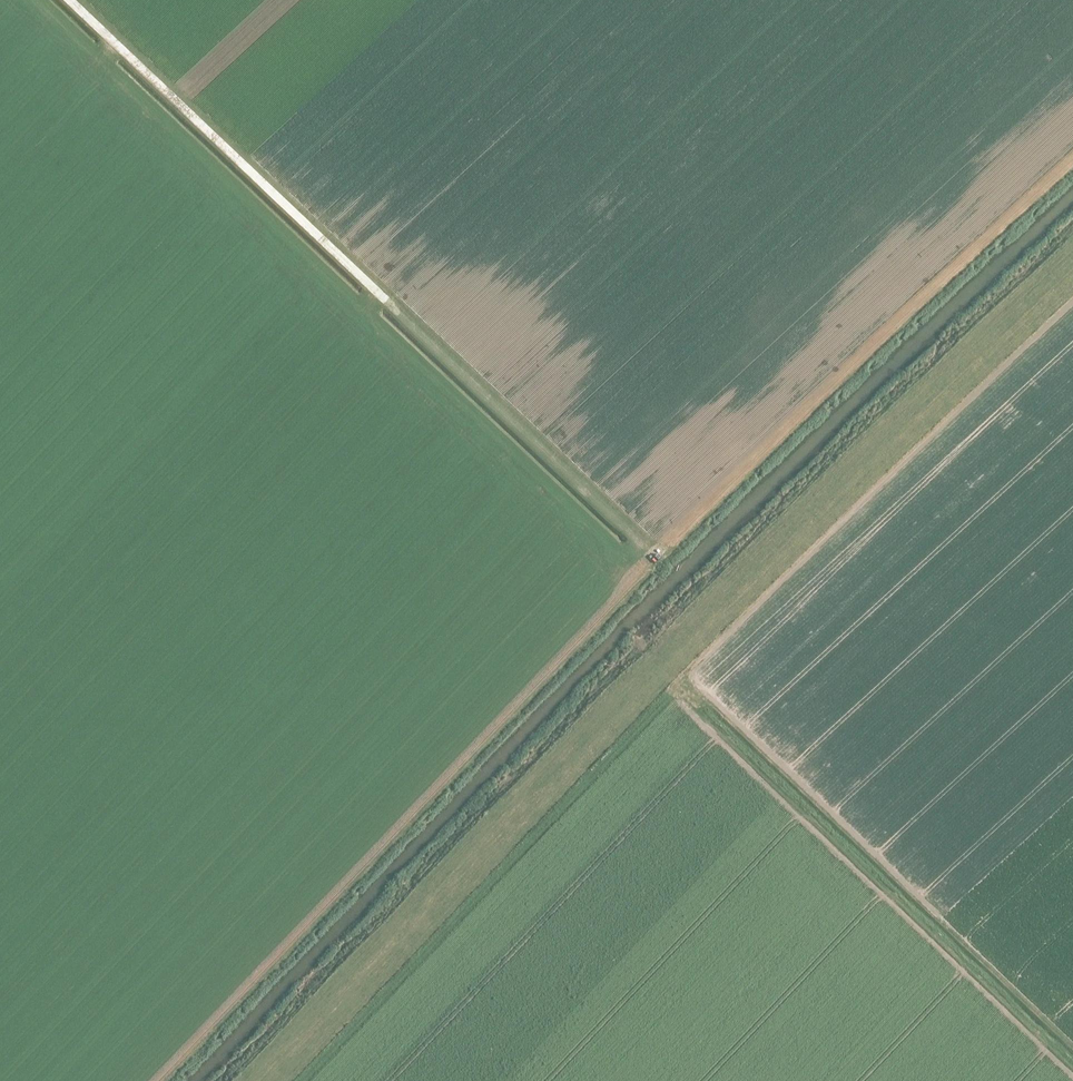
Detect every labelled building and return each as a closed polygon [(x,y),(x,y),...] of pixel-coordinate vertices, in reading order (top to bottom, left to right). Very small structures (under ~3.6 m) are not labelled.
[(185,455),(202,467),(208,459),(191,447),(185,455)]
